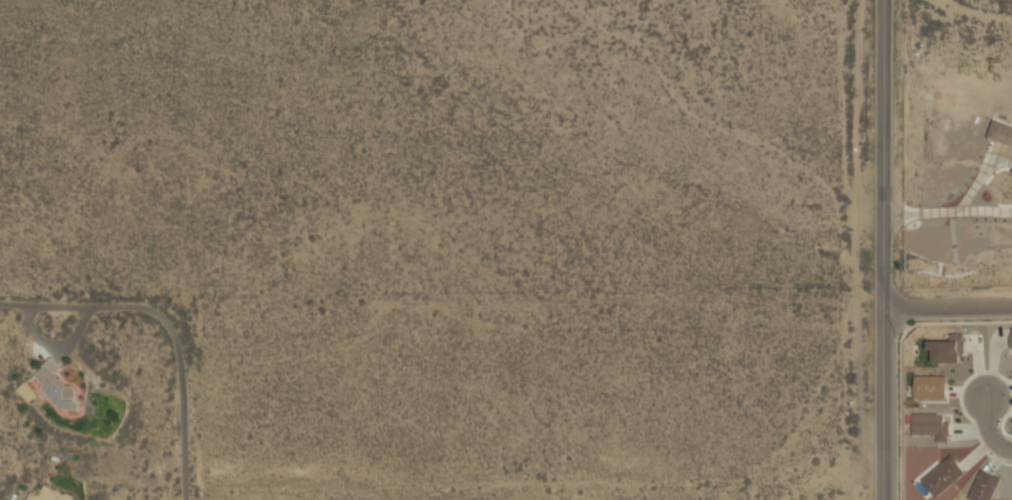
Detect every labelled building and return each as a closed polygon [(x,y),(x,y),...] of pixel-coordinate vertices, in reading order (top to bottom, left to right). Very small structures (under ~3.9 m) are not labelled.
[(993,119),(987,136),(1011,145),(1011,126),(993,119)] [(962,333),(948,333),(948,340),(926,341),(926,349),(931,349),(932,362),(963,361),(962,333)] [(47,363),(32,377),(63,413),(79,400),(47,363)] [(914,399),(946,399),(946,376),(914,375),(914,399)] [(912,413),(912,434),(936,435),(936,441),(948,441),(949,422),(943,422),(943,414),(912,413)] [(921,480),(936,497),(965,472),(950,454),(921,480)] [(1000,477),(981,469),(968,498),(972,499),(991,499),(1000,477)]
